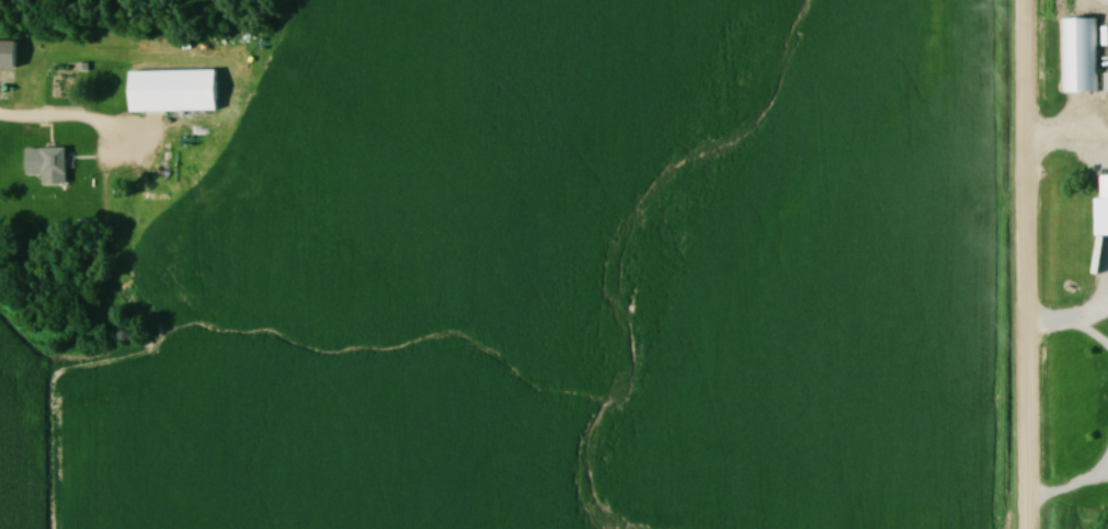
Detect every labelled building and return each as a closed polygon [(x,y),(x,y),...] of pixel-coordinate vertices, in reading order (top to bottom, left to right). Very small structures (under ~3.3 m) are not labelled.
[(1098,93),(1098,20),(1065,20),(1065,93),(1098,93)] [(17,41),(0,41),(0,68),(17,68),(17,41)] [(131,72),(131,113),(218,113),(218,71),(131,72)] [(67,149),(27,149),(27,176),(44,176),(44,186),(67,186),(67,149)] [(1103,176),(1103,200),(1097,200),(1097,237),(1107,237),(1107,176),(1103,176)]
